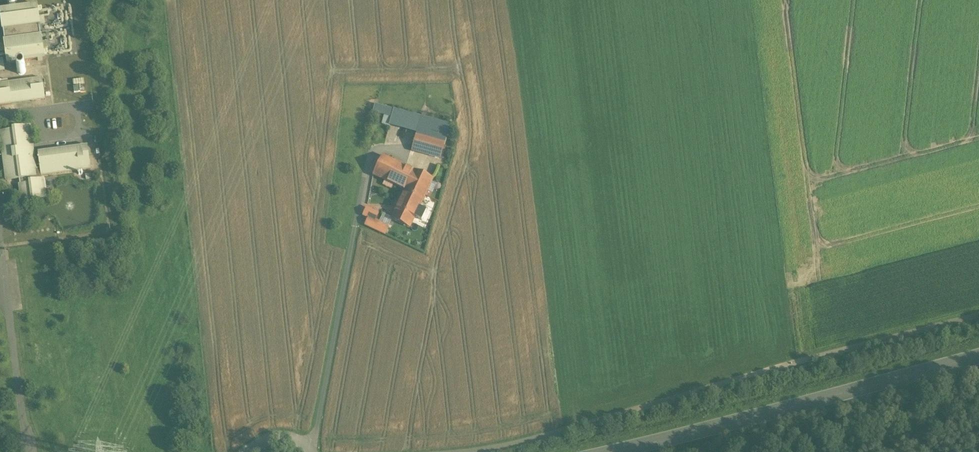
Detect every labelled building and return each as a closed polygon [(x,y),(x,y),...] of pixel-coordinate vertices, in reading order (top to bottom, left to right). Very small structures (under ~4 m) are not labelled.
[(36,6),(35,5),(30,6),(30,7),(17,9),(15,6),(14,5),(13,6),(12,6),(10,6),(10,7),(8,9),(4,9),(5,10),(0,11),(0,13),(1,21),(0,21),(0,28),(2,28),(3,32),(4,32),(5,42),(3,42),(4,46),(0,47),(0,54),(5,53),(7,63),(12,63),(12,64),(16,63),(18,67),(20,67),(21,67),(22,67),(23,60),(37,59),(37,61),(43,60),(43,59),(45,58),(43,49),(48,49),(47,41),(43,41),(41,25),(46,25),(45,16),(39,17),(37,6),(36,6)] [(18,75),(19,75),(21,75),(22,75),(23,74),(24,73),(25,72),(25,70),(24,69),(24,68),(22,67),(21,67),(20,67),(18,67),(17,68),(16,69),(16,71),(16,72),(17,74),(18,75)] [(0,83),(0,105),(45,100),(42,78),(0,83)] [(450,126),(421,117),(412,151),(440,159),(450,126)] [(0,131),(0,141),(5,180),(19,179),(20,183),(18,184),(20,201),(46,198),(44,178),(42,178),(42,176),(91,169),(89,159),(84,160),(83,146),(37,151),(40,170),(37,170),(30,125),(12,127),(12,129),(0,131)] [(401,199),(419,206),(431,180),(384,158),(375,176),(406,190),(401,199)] [(419,206),(401,199),(393,217),(409,226),(419,206)] [(392,219),(383,214),(379,222),(370,219),(366,225),(385,234),(392,219)]
